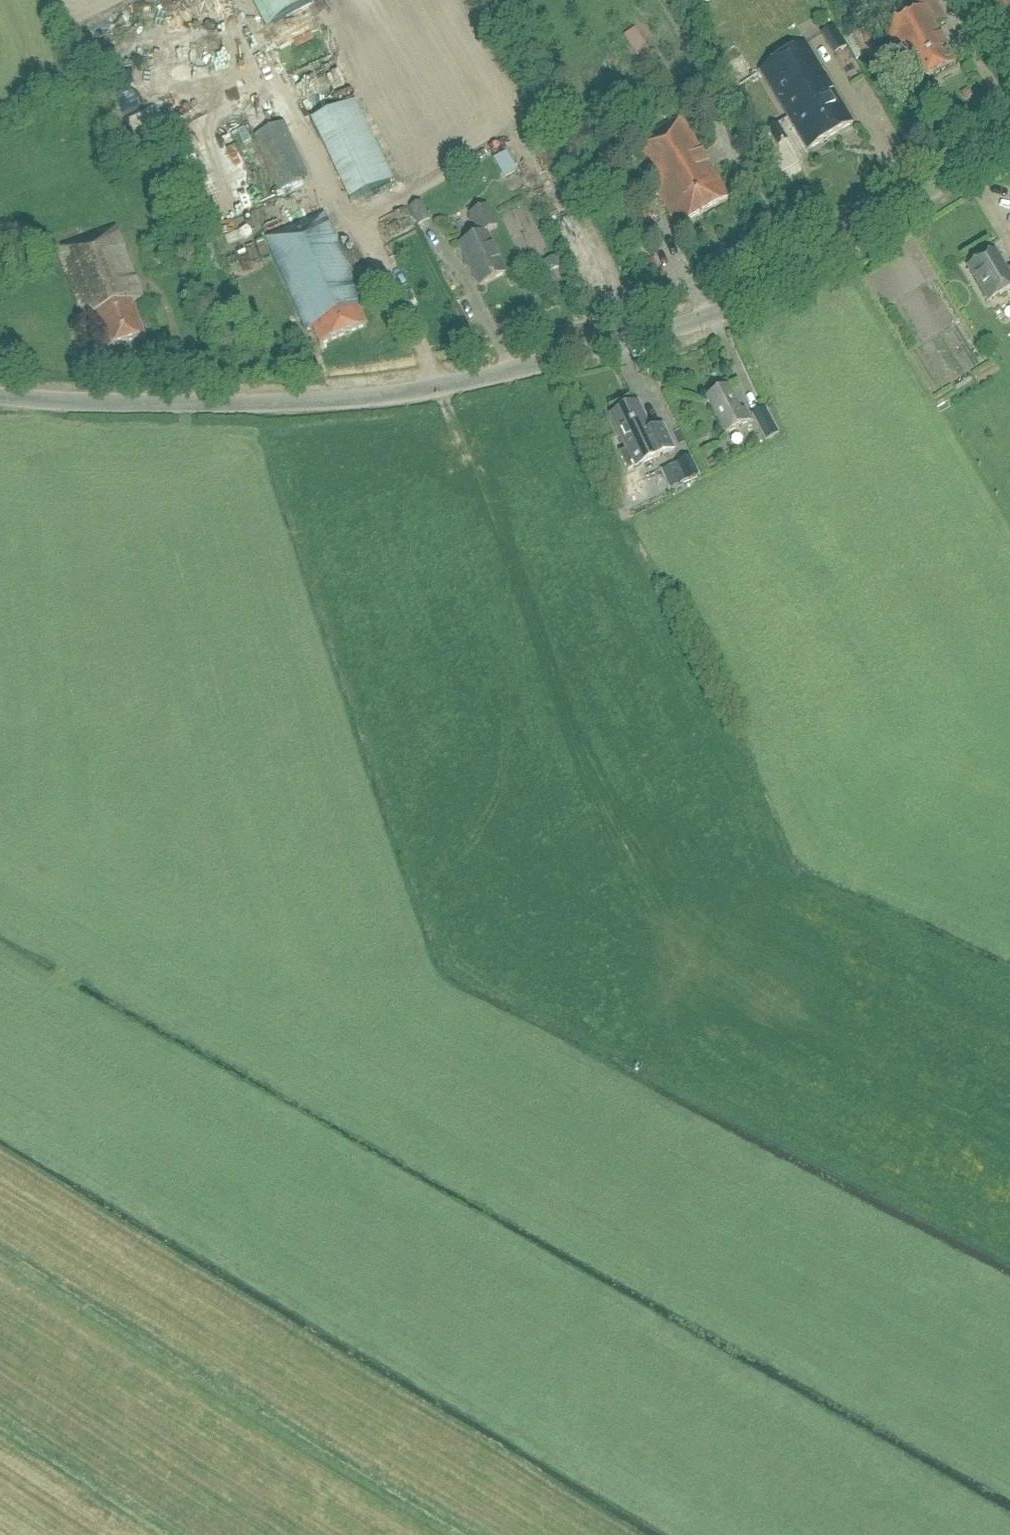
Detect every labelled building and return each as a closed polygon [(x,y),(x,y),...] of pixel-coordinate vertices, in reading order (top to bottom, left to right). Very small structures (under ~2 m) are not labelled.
[(171,2),(174,19),(165,20),(166,26),(219,17),(216,0),(183,0),(171,2)] [(265,28),(311,5),(309,0),(251,0),(265,28)] [(882,33),(913,88),(955,65),(935,29),(948,21),(936,0),(918,0),(910,5),(915,14),(882,33)] [(187,75),(216,48),(226,59),(241,45),(229,33),(221,40),(209,26),(173,59),(187,75)] [(867,27),(853,35),(853,36),(843,41),(854,62),(864,57),(878,82),(892,75),(867,27)] [(832,57),(845,49),(833,28),(820,35),(832,57)] [(852,124),(804,46),(759,73),(807,152),(852,124)] [(355,101),(346,105),(310,122),(348,202),(393,181),(355,101)] [(728,198),(679,119),(628,151),(662,205),(652,211),(647,204),(638,210),(648,226),(667,214),(677,230),(728,198)] [(252,137),(276,193),(308,179),(284,124),(252,137)] [(775,146),(786,140),(778,126),(768,131),(775,146)] [(492,161),(503,181),(517,173),(506,153),(492,161)] [(409,210),(417,227),(430,221),(422,204),(409,210)] [(459,246),(478,287),(505,275),(485,234),(497,229),(486,208),(469,216),(479,237),(459,246)] [(322,216),(283,232),(265,240),(306,333),(311,330),(318,347),(364,327),(358,312),(364,309),(322,216)] [(105,350),(143,335),(131,305),(143,301),(115,229),(56,252),(82,322),(93,318),(105,350)] [(968,268),(989,303),(1009,290),(1009,270),(1005,273),(994,253),(968,268)] [(705,400),(724,436),(750,423),(744,410),(739,412),(726,389),(705,400)] [(610,418),(628,456),(650,446),(656,459),(673,451),(662,428),(650,433),(637,405),(610,418)] [(752,416),(765,441),(778,435),(764,409),(752,416)] [(626,483),(631,500),(650,494),(645,477),(626,483)]
